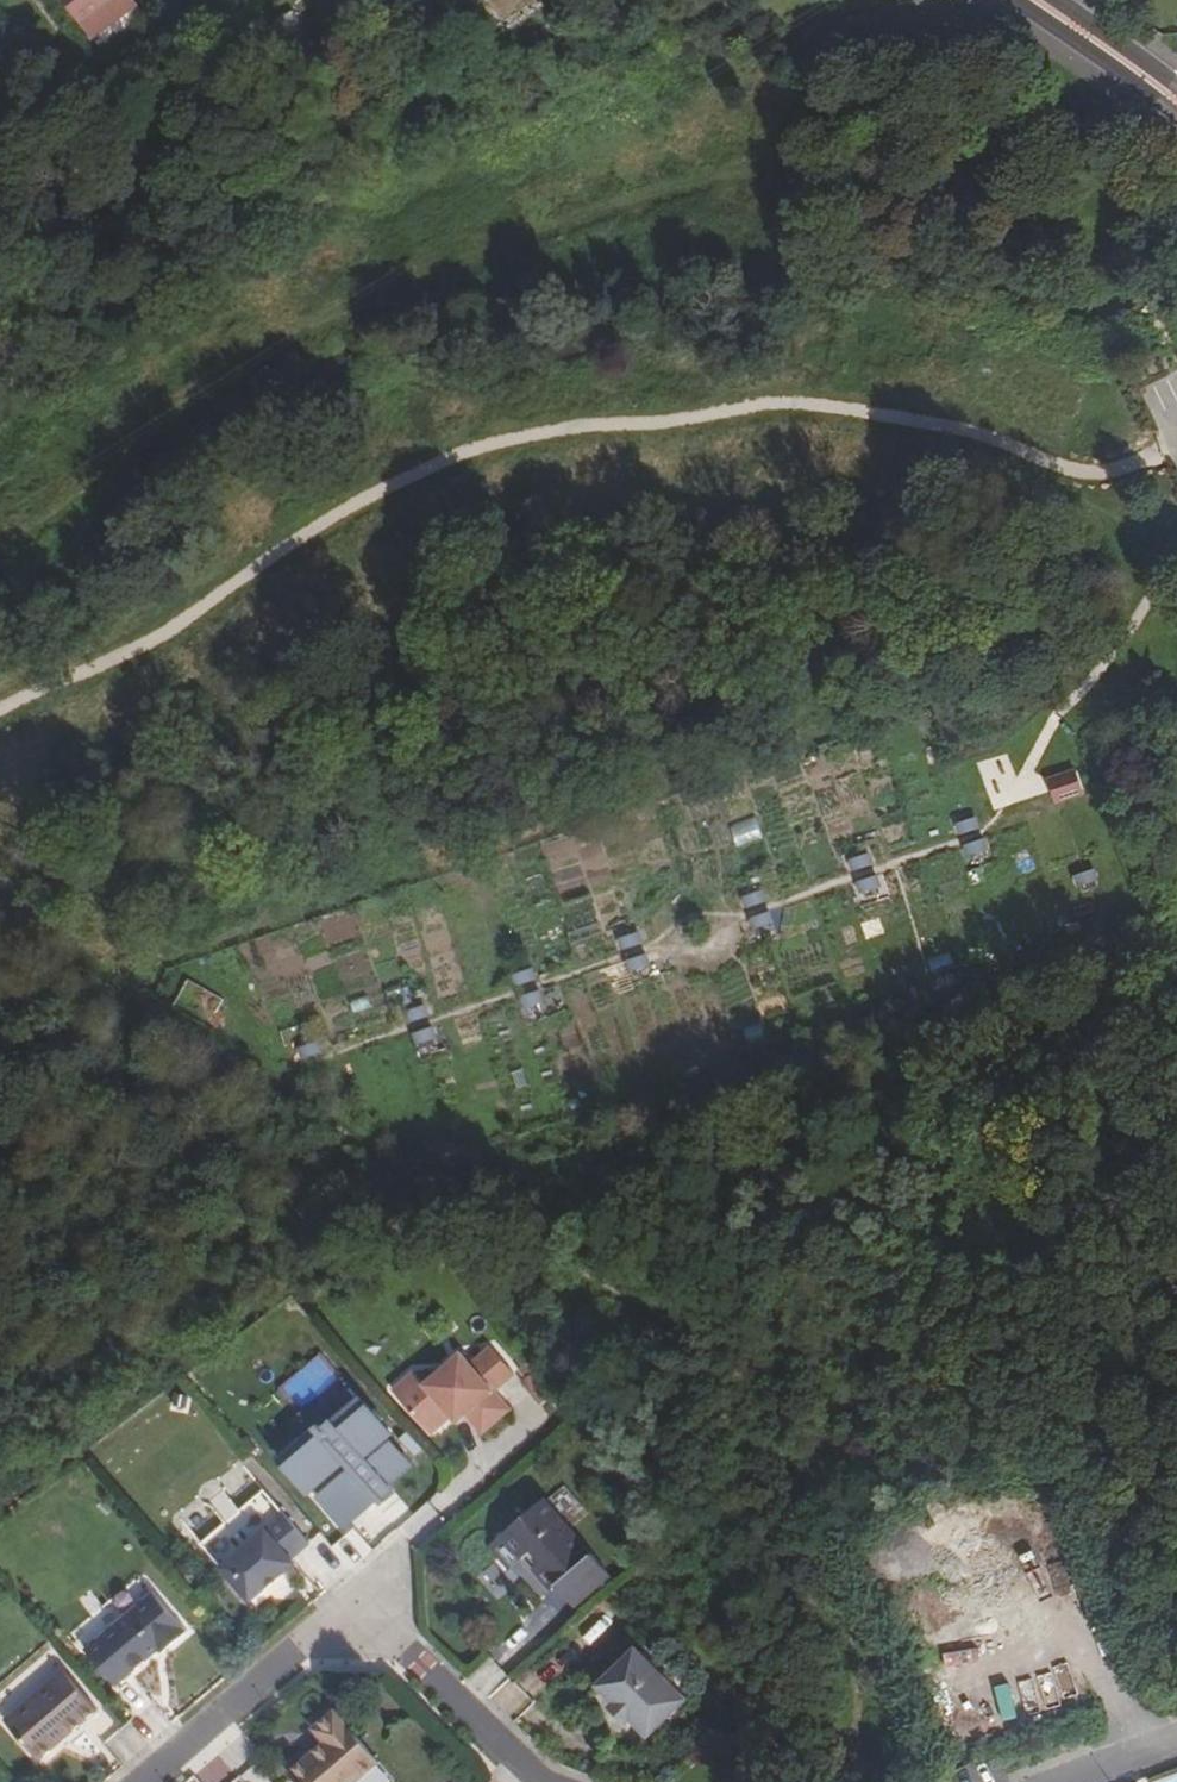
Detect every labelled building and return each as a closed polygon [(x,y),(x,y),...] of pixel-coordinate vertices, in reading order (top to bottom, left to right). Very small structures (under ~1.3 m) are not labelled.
[(136,10),(129,0),(60,0),(92,44),(136,10)] [(330,9),(349,28),(377,0),(339,0),(330,9)] [(268,30),(276,43),(303,27),(294,13),(268,30)] [(1079,770),(1049,780),(1057,803),(1087,792),(1079,770)] [(730,824),(737,846),(763,837),(756,815),(730,824)] [(288,985),(300,1020),(322,1012),(310,978),(288,985)] [(185,980),(175,1008),(210,1021),(221,994),(185,980)] [(395,1386),(433,1430),(454,1412),(463,1404),(468,1409),(485,1429),(512,1406),(496,1387),(517,1369),(493,1342),(472,1360),(463,1349),(428,1379),(417,1367),(395,1386)] [(283,1387),(302,1410),(340,1380),(320,1356),(283,1387)] [(394,1435),(357,1392),(320,1421),(317,1418),(312,1421),(325,1437),(308,1450),(289,1466),(309,1488),(306,1490),(310,1494),(348,1463),(354,1471),(322,1497),(347,1527),(379,1500),(383,1506),(388,1503),(386,1500),(395,1492),(390,1486),(412,1468),(389,1439),(394,1435)] [(463,1404),(454,1412),(459,1417),(468,1409),(463,1404)] [(280,1455),(289,1466),(308,1450),(299,1439),(280,1455)] [(241,1508),(260,1490),(247,1477),(228,1495),(241,1508)] [(203,1543),(223,1565),(286,1512),(266,1489),(203,1543)] [(386,1500),(388,1503),(397,1494),(395,1492),(386,1500)] [(615,1571),(548,1495),(507,1531),(527,1555),(537,1546),(547,1557),(538,1564),(557,1585),(560,1582),(579,1603),(615,1571)] [(286,1512),(223,1565),(252,1601),(268,1587),(267,1586),(280,1574),(282,1576),(298,1561),(294,1557),(312,1542),(286,1512)] [(205,1649),(155,1590),(87,1648),(134,1703),(176,1667),(180,1670),(205,1649)] [(688,1691),(638,1643),(600,1682),(617,1698),(633,1714),(650,1731),(688,1691)] [(41,1759),(100,1708),(66,1668),(7,1719),(41,1759)] [(949,1690),(956,1721),(1019,1708),(1013,1677),(949,1690)] [(633,1714),(617,1698),(613,1703),(629,1718),(633,1714)] [(291,1772),(299,1781),(357,1781),(382,1760),(337,1708),(316,1727),(327,1741),(291,1772)]
